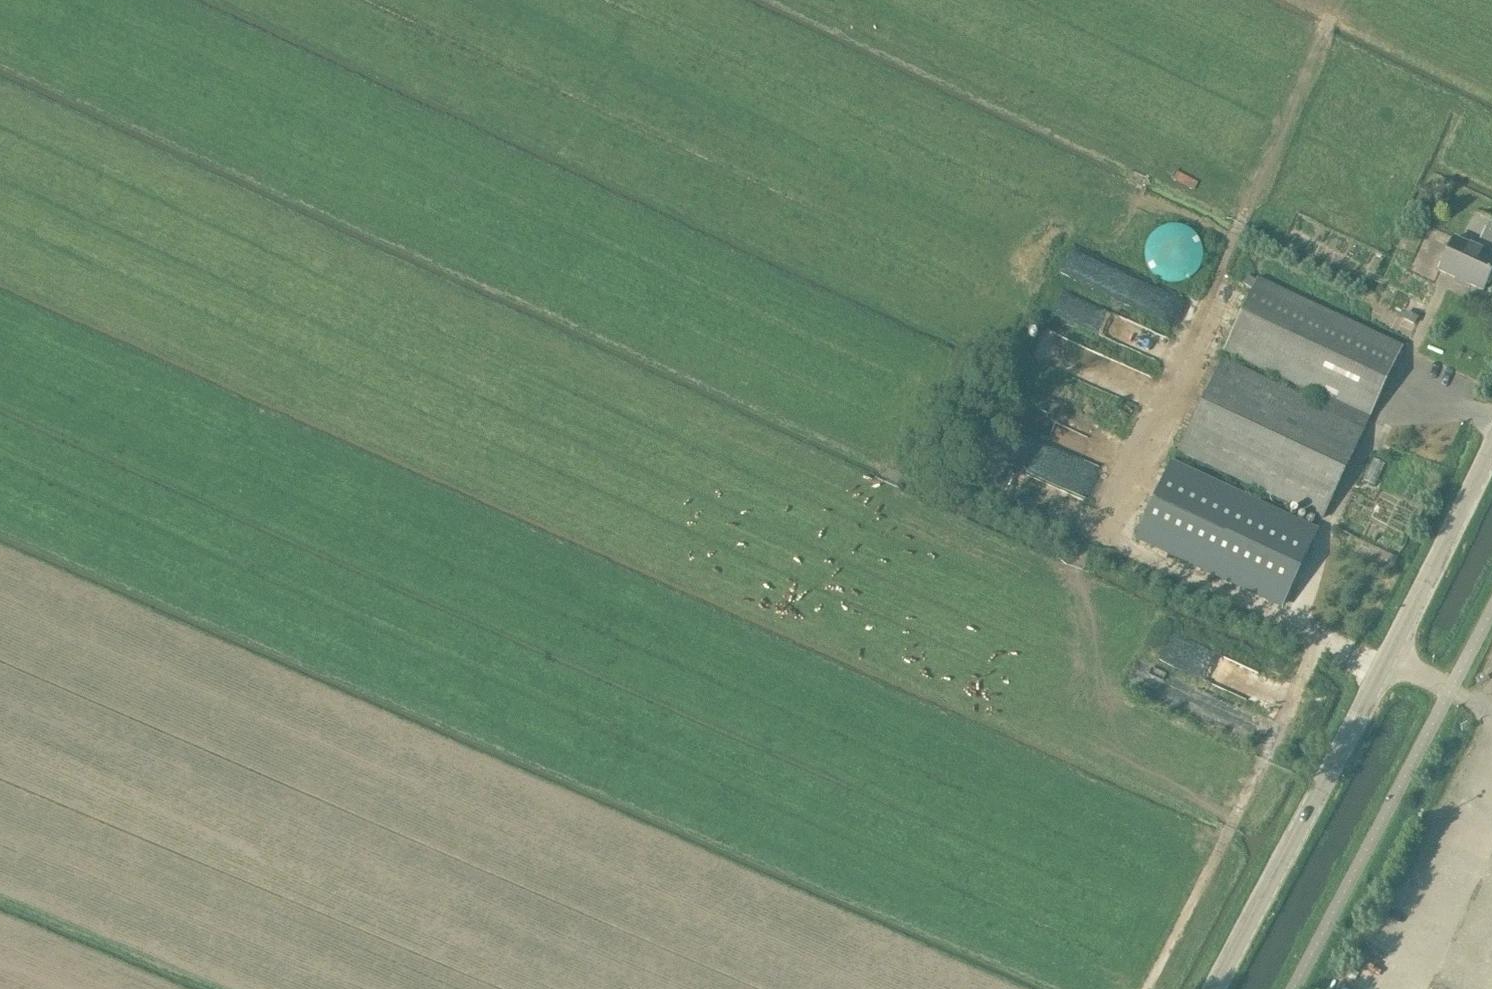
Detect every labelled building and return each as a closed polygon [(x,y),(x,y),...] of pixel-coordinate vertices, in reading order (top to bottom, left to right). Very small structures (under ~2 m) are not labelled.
[(1483,291),(1491,271),(1491,226),(1485,223),(1473,247),(1454,238),(1439,270),(1483,291)] [(1151,281),(1200,278),(1198,226),(1149,229),(1151,281)] [(1429,300),(1439,280),(1414,270),(1418,260),(1403,254),(1390,283),(1429,300)] [(1257,277),(1255,282),(1246,278),(1243,286),(1251,290),(1222,352),(1321,398),(1318,403),(1367,426),(1369,420),(1404,346),(1257,277)] [(1406,311),(1402,319),(1415,325),(1419,317),(1406,311)] [(1055,342),(1047,364),(1137,397),(1145,375),(1055,342)] [(1177,451),(1258,489),(1276,498),(1323,520),(1367,426),(1318,403),(1221,358),(1177,451)] [(1090,455),(1096,441),(1058,425),(1052,439),(1090,455)] [(1316,536),(1172,468),(1138,543),(1281,610),(1316,536)] [(1203,654),(1207,646),(1172,632),(1164,651),(1194,662),(1198,652),(1203,654)]
